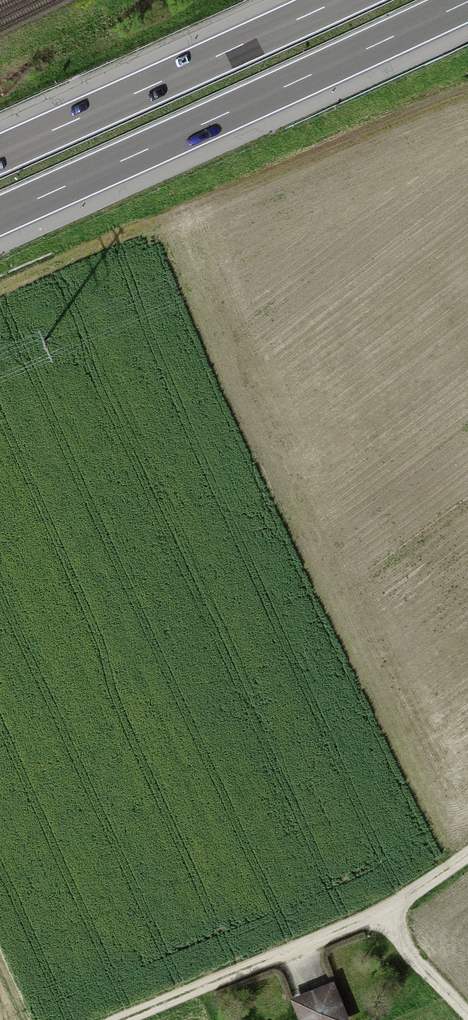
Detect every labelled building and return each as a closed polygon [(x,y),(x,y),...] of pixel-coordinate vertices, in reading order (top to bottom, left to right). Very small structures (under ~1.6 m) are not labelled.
[(294,994),(303,1019),(344,1019),(332,982),(294,994)]
